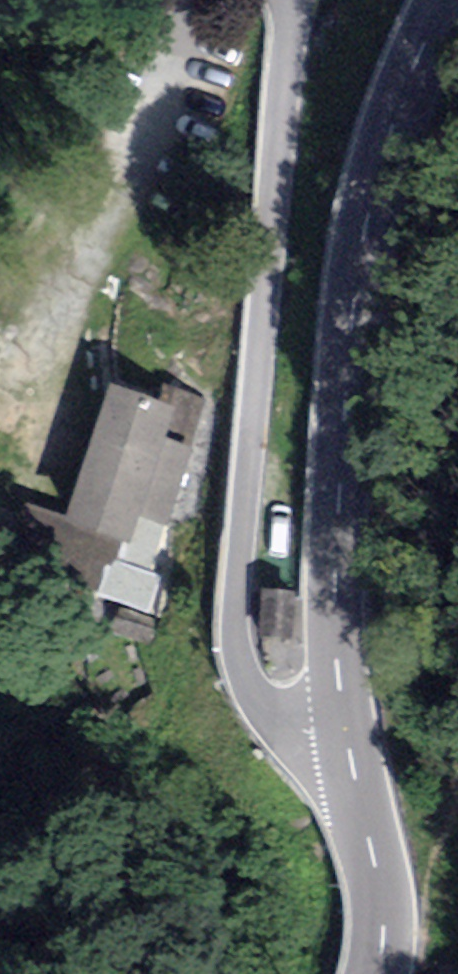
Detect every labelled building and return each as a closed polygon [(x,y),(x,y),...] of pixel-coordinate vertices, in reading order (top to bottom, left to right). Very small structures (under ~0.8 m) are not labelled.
[(182,422),(115,398),(68,527),(136,551),(182,422)]
